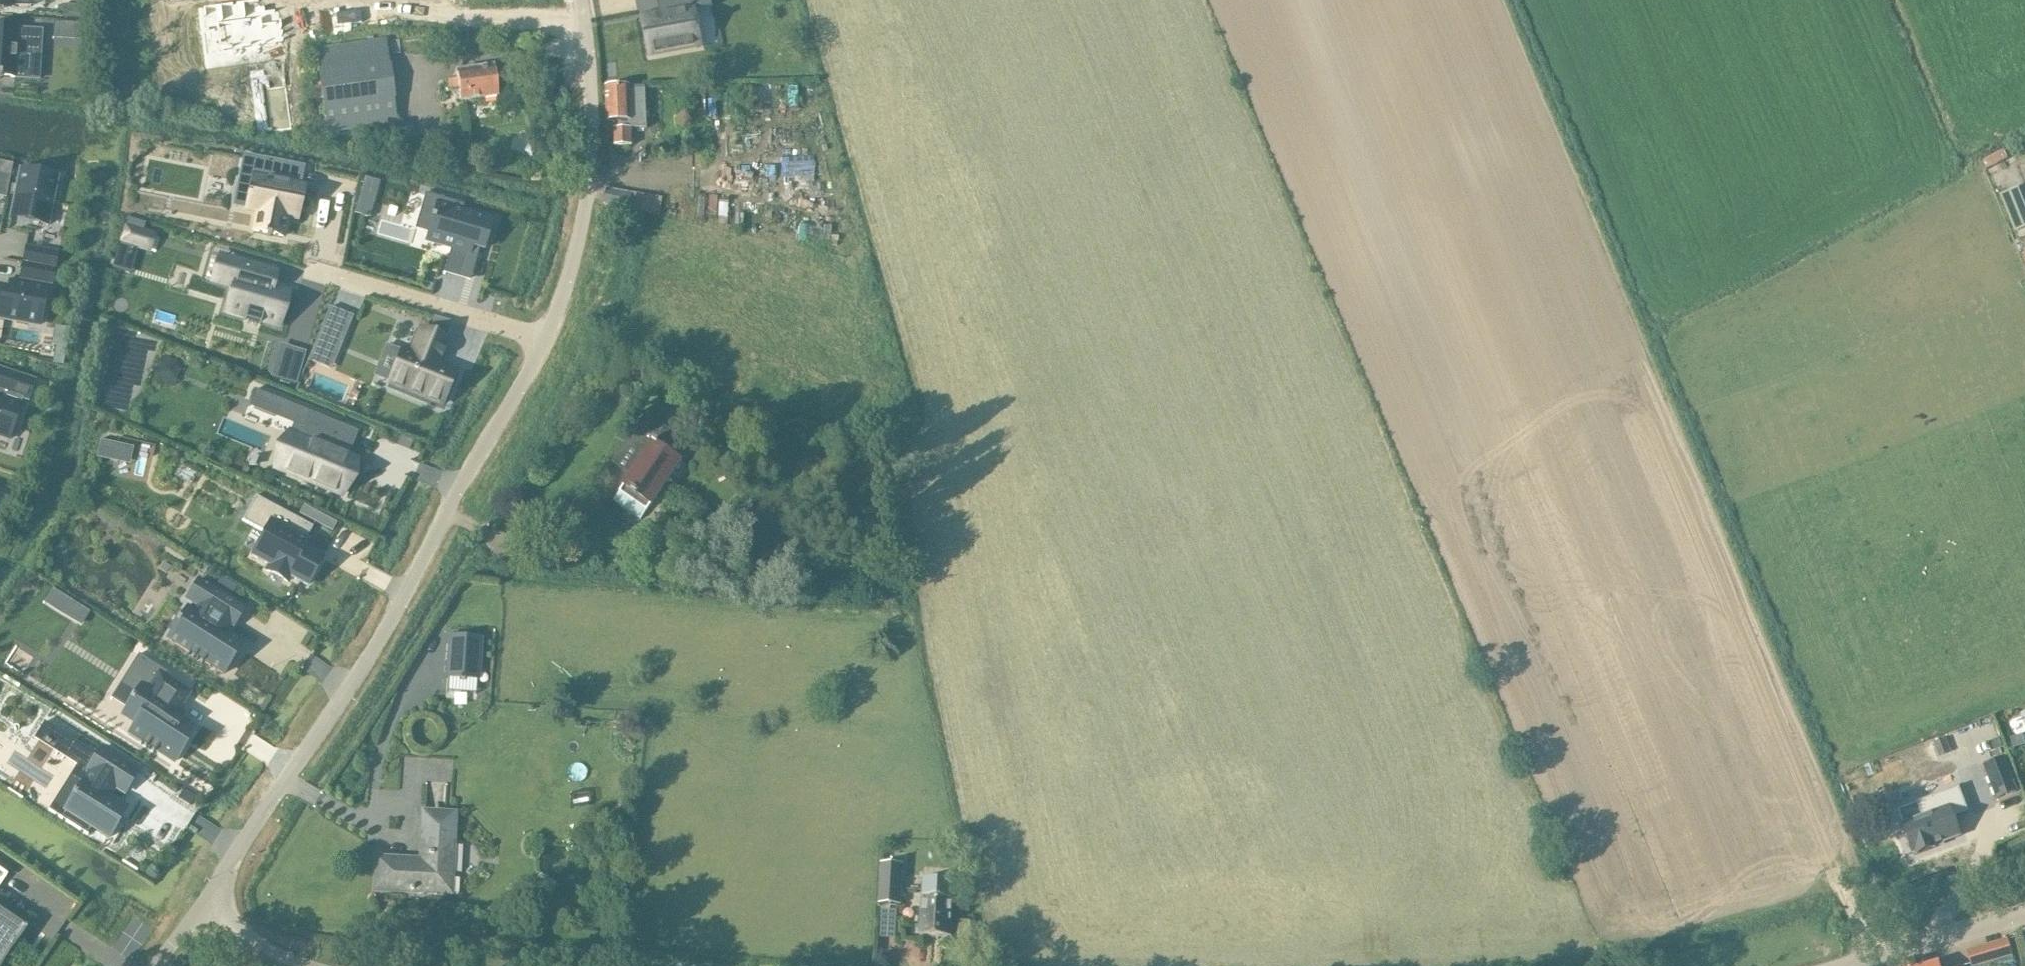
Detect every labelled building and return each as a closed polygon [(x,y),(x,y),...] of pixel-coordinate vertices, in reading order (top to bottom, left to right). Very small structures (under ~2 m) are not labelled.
[(642,18),(649,56),(701,46),(694,9),(711,6),(710,0),(661,0),(664,14),(642,18)] [(61,18),(83,20),(84,7),(61,5),(61,18)] [(283,43),(278,11),(219,19),(223,51),(283,43)] [(62,39),(63,24),(53,23),(52,38),(62,39)] [(14,78),(17,30),(0,29),(0,77),(14,78)] [(394,125),(383,42),(313,51),(324,134),(394,125)] [(494,99),(490,70),(455,75),(456,81),(445,83),(446,91),(457,90),(459,104),(494,99)] [(647,130),(645,91),(606,92),(608,124),(616,123),(616,132),(615,132),(615,148),(631,148),(630,131),(647,130)] [(2003,151),(1981,161),(1986,170),(2007,160),(2003,151)] [(301,167),(244,156),(240,178),(251,180),(249,192),(247,192),(246,196),(249,196),(246,211),(257,213),(253,232),(266,234),(265,236),(269,237),(270,235),(282,237),(286,219),(293,220),(296,205),(298,206),(302,187),(297,186),(301,167)] [(44,175),(19,170),(13,201),(21,203),(19,214),(17,220),(32,223),(47,226),(55,187),(56,177),(44,175)] [(429,240),(453,247),(454,247),(467,251),(472,252),(474,245),(486,249),(494,220),(496,220),(496,219),(485,215),(483,215),(480,214),(478,213),(476,213),(475,212),(471,211),(470,211),(458,207),(459,202),(427,192),(427,194),(429,194),(423,215),(433,217),(432,220),(434,221),(429,240)] [(632,197),(606,192),(604,206),(659,216),(662,198),(632,193),(632,197)] [(125,219),(116,250),(134,255),(136,247),(143,249),(148,234),(141,232),(143,224),(125,219)] [(57,253),(25,248),(22,263),(54,269),(57,253)] [(225,259),(218,283),(234,288),(229,303),(227,312),(244,317),(243,320),(259,325),(260,322),(278,327),(288,293),(263,286),(268,271),(225,259)] [(52,285),(54,269),(22,263),(19,279),(52,285)] [(46,288),(14,282),(14,284),(13,284),(12,291),(6,290),(6,289),(0,288),(0,319),(27,324),(27,323),(39,326),(41,314),(45,296),(44,296),(46,289),(46,288)] [(328,308),(312,349),(334,358),(351,317),(328,308)] [(435,318),(431,329),(445,335),(450,322),(435,318)] [(401,350),(388,384),(441,406),(455,372),(437,365),(447,341),(420,330),(410,354),(401,350)] [(276,365),(272,378),(295,385),(299,372),(276,365)] [(259,393),(252,409),(270,416),(276,400),(259,393)] [(8,440),(21,403),(0,396),(0,437),(8,440)] [(358,432),(306,412),(282,472),(303,480),(302,482),(319,489),(320,487),(340,495),(355,460),(343,456),(346,450),(353,432),(357,434),(358,432)] [(684,463),(667,452),(677,437),(648,418),(630,443),(648,455),(625,489),(615,504),(643,523),(653,508),(684,463)] [(255,497),(241,521),(264,534),(252,557),(268,566),(265,571),(286,583),(289,577),(306,586),(321,559),(302,549),(305,543),(306,544),(307,542),(304,541),(312,527),(255,497)] [(303,506),(298,515),(331,532),(335,523),(303,506)] [(175,626),(167,640),(188,653),(187,655),(188,656),(189,654),(193,657),(193,658),(194,659),(195,657),(196,658),(195,660),(197,661),(197,659),(202,662),(201,663),(202,664),(203,662),(222,675),(242,643),(226,633),(230,627),(232,628),(244,609),(212,589),(196,615),(186,609),(178,622),(176,621),(173,625),(175,626)] [(448,637),(445,677),(460,678),(459,681),(463,682),(463,678),(477,679),(480,639),(448,637)] [(178,766),(197,736),(182,727),(184,724),(181,722),(186,715),(183,713),(193,697),(163,678),(153,694),(145,689),(137,703),(135,706),(127,720),(140,728),(133,738),(178,766)] [(64,736),(58,746),(67,751),(64,755),(62,754),(61,755),(89,772),(60,817),(58,816),(57,817),(87,836),(91,829),(107,839),(117,823),(125,810),(121,807),(107,798),(113,787),(123,794),(136,773),(100,750),(96,756),(64,736)] [(1995,801),(2017,792),(2003,758),(1982,766),(1995,801)] [(1921,818),(1900,825),(1911,854),(1914,853),(1915,855),(1933,849),(1932,846),(1959,836),(1952,818),(1967,812),(1958,787),(1916,803),(1921,818)] [(459,880),(450,879),(455,813),(429,812),(426,855),(421,854),(421,863),(377,860),(374,891),(458,896),(459,880)] [(901,854),(880,853),(877,893),(899,894),(901,854)] [(951,901),(953,881),(923,879),(922,900),(921,900),(919,936),(950,937),(952,901),(951,901)] [(8,954),(4,952),(9,945),(12,948),(25,929),(0,912),(0,965),(8,954)] [(2005,941),(1967,952),(1971,965),(1977,965),(2010,956),(2005,941)]
